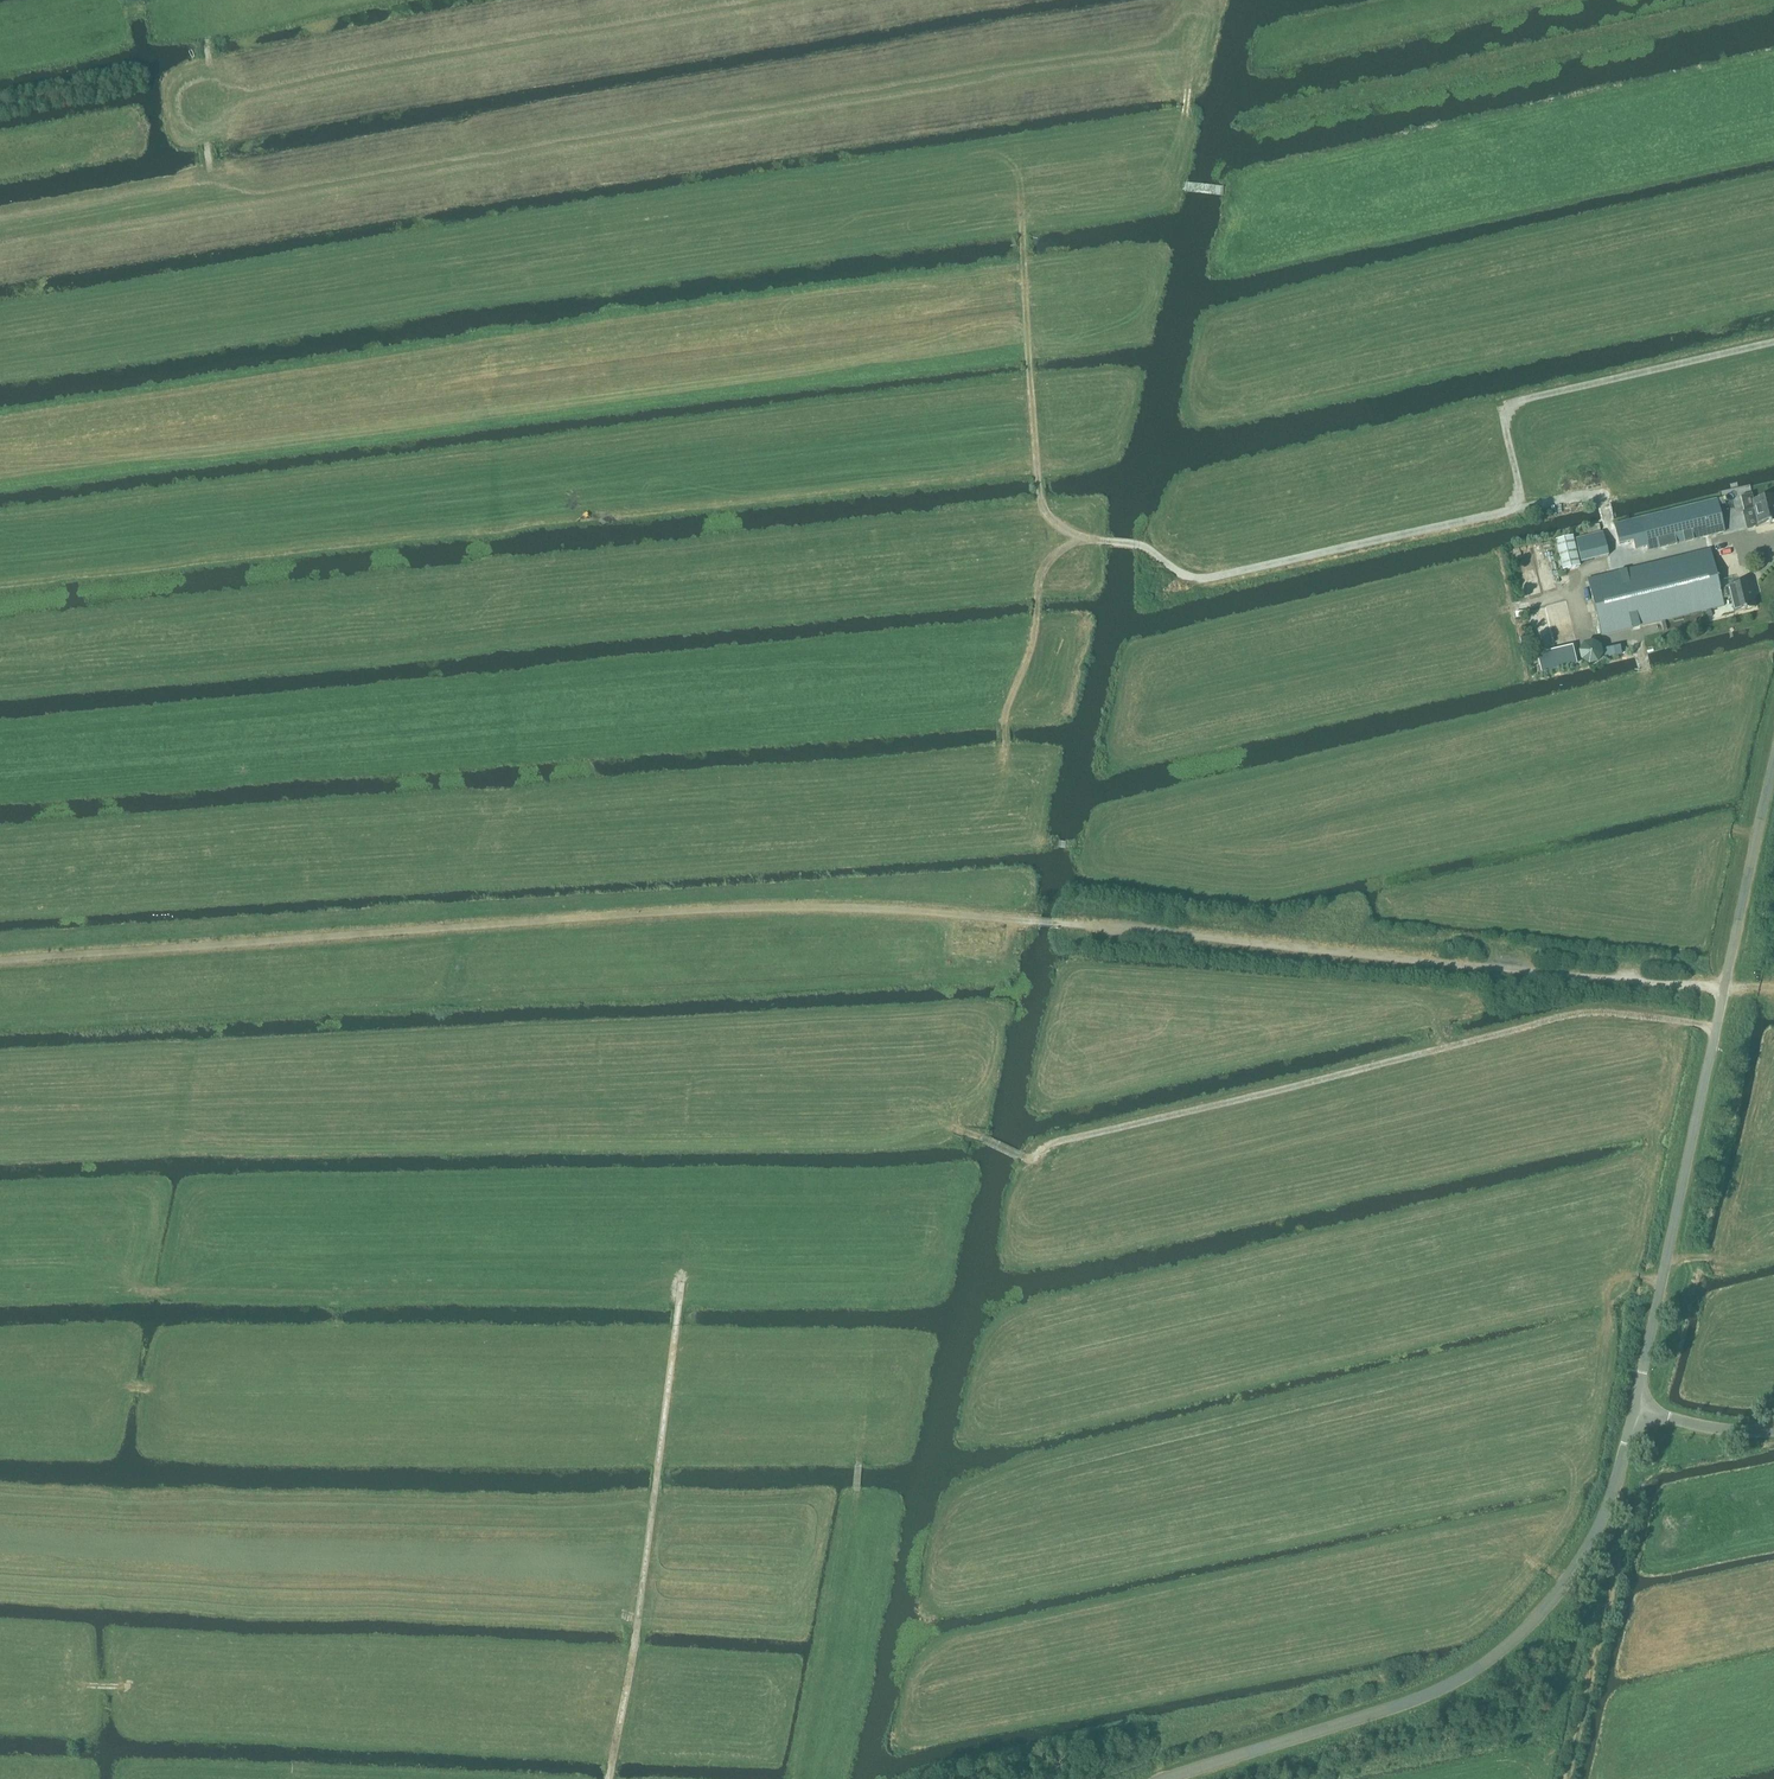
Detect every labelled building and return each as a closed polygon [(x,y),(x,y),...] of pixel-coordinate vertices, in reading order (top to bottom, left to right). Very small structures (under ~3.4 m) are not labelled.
[(1755,509),(1759,527),(1773,523),(1773,498),(1773,496),(1753,501),(1752,494),(1741,497),(1744,512),(1755,509)] [(1640,519),(1614,525),(1619,545),(1633,542),(1635,550),(1647,547),(1648,552),(1724,533),(1722,523),(1716,500),(1640,519)] [(1581,563),(1609,556),(1603,533),(1575,540),(1581,563)] [(1573,537),(1555,541),(1562,571),(1580,566),(1573,537)] [(1751,608),(1755,607),(1749,582),(1720,589),(1711,549),(1588,580),(1602,636),(1725,606),(1723,599),(1732,597),(1735,612),(1744,610),(1744,611),(1751,609),(1751,608)] [(1602,655),(1600,647),(1592,643),(1584,645),(1580,652),(1581,660),(1589,665),(1597,663),(1602,655)] [(1605,659),(1622,655),(1620,646),(1603,650),(1605,659)]
